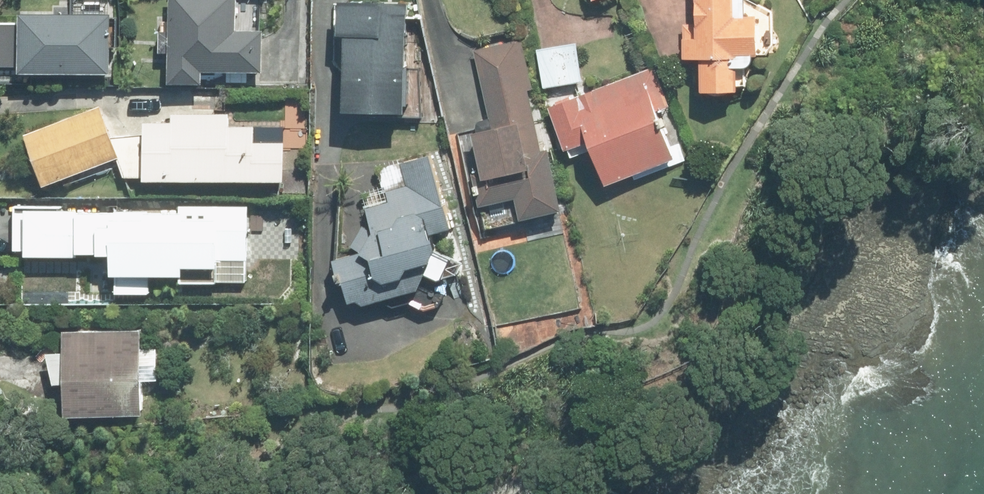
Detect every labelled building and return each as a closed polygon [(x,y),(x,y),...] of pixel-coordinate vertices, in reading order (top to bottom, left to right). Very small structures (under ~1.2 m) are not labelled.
[(171,84),(207,84),(207,72),(266,72),(265,30),(240,30),(240,0),(171,0),(171,84)] [(414,0),(363,0),(362,112),(414,112),(414,0)] [(700,24),(685,25),(687,62),(701,62),(703,94),(749,92),(748,68),(760,67),(758,16),(745,17),(745,0),(699,0),(700,24)] [(25,14),(24,73),(114,75),(115,16),(25,14)] [(493,129),(474,133),(483,173),(474,175),(483,207),(510,203),(520,201),(524,220),(561,212),(565,211),(551,150),(544,151),(530,90),(536,88),(525,39),(476,50),(493,129)] [(577,44),(540,50),(546,88),(583,83),(577,44)] [(567,153),(593,144),(610,187),(677,160),(660,118),(675,113),(657,66),(549,107),(567,153)] [(104,107),(26,136),(46,188),(121,158),(104,107)] [(145,179),(145,182),(287,182),(287,143),(257,143),(257,127),(231,126),(231,112),(191,112),(191,114),(172,113),(172,123),(146,122),(145,132),(145,135),(121,136),(125,161),(120,162),(126,179),(145,179)] [(352,246),(362,253),(334,261),(348,310),(389,298),(392,310),(413,305),(427,311),(441,308),(449,294),(446,283),(429,287),(421,289),(428,275),(443,283),(454,260),(439,253),(441,248),(434,236),(454,231),(433,155),(402,164),(408,185),(387,191),(391,202),(366,209),(373,231),(364,226),(352,246)] [(250,261),(250,206),(180,206),(180,211),(63,210),(63,206),(16,206),(16,253),(28,253),(28,259),(81,259),(81,255),(102,255),(102,260),(114,260),(113,295),(151,295),(151,276),(187,277),(187,269),(220,270),(220,261),(250,261)] [(143,330),(66,332),(68,417),(145,416),(143,330)]
